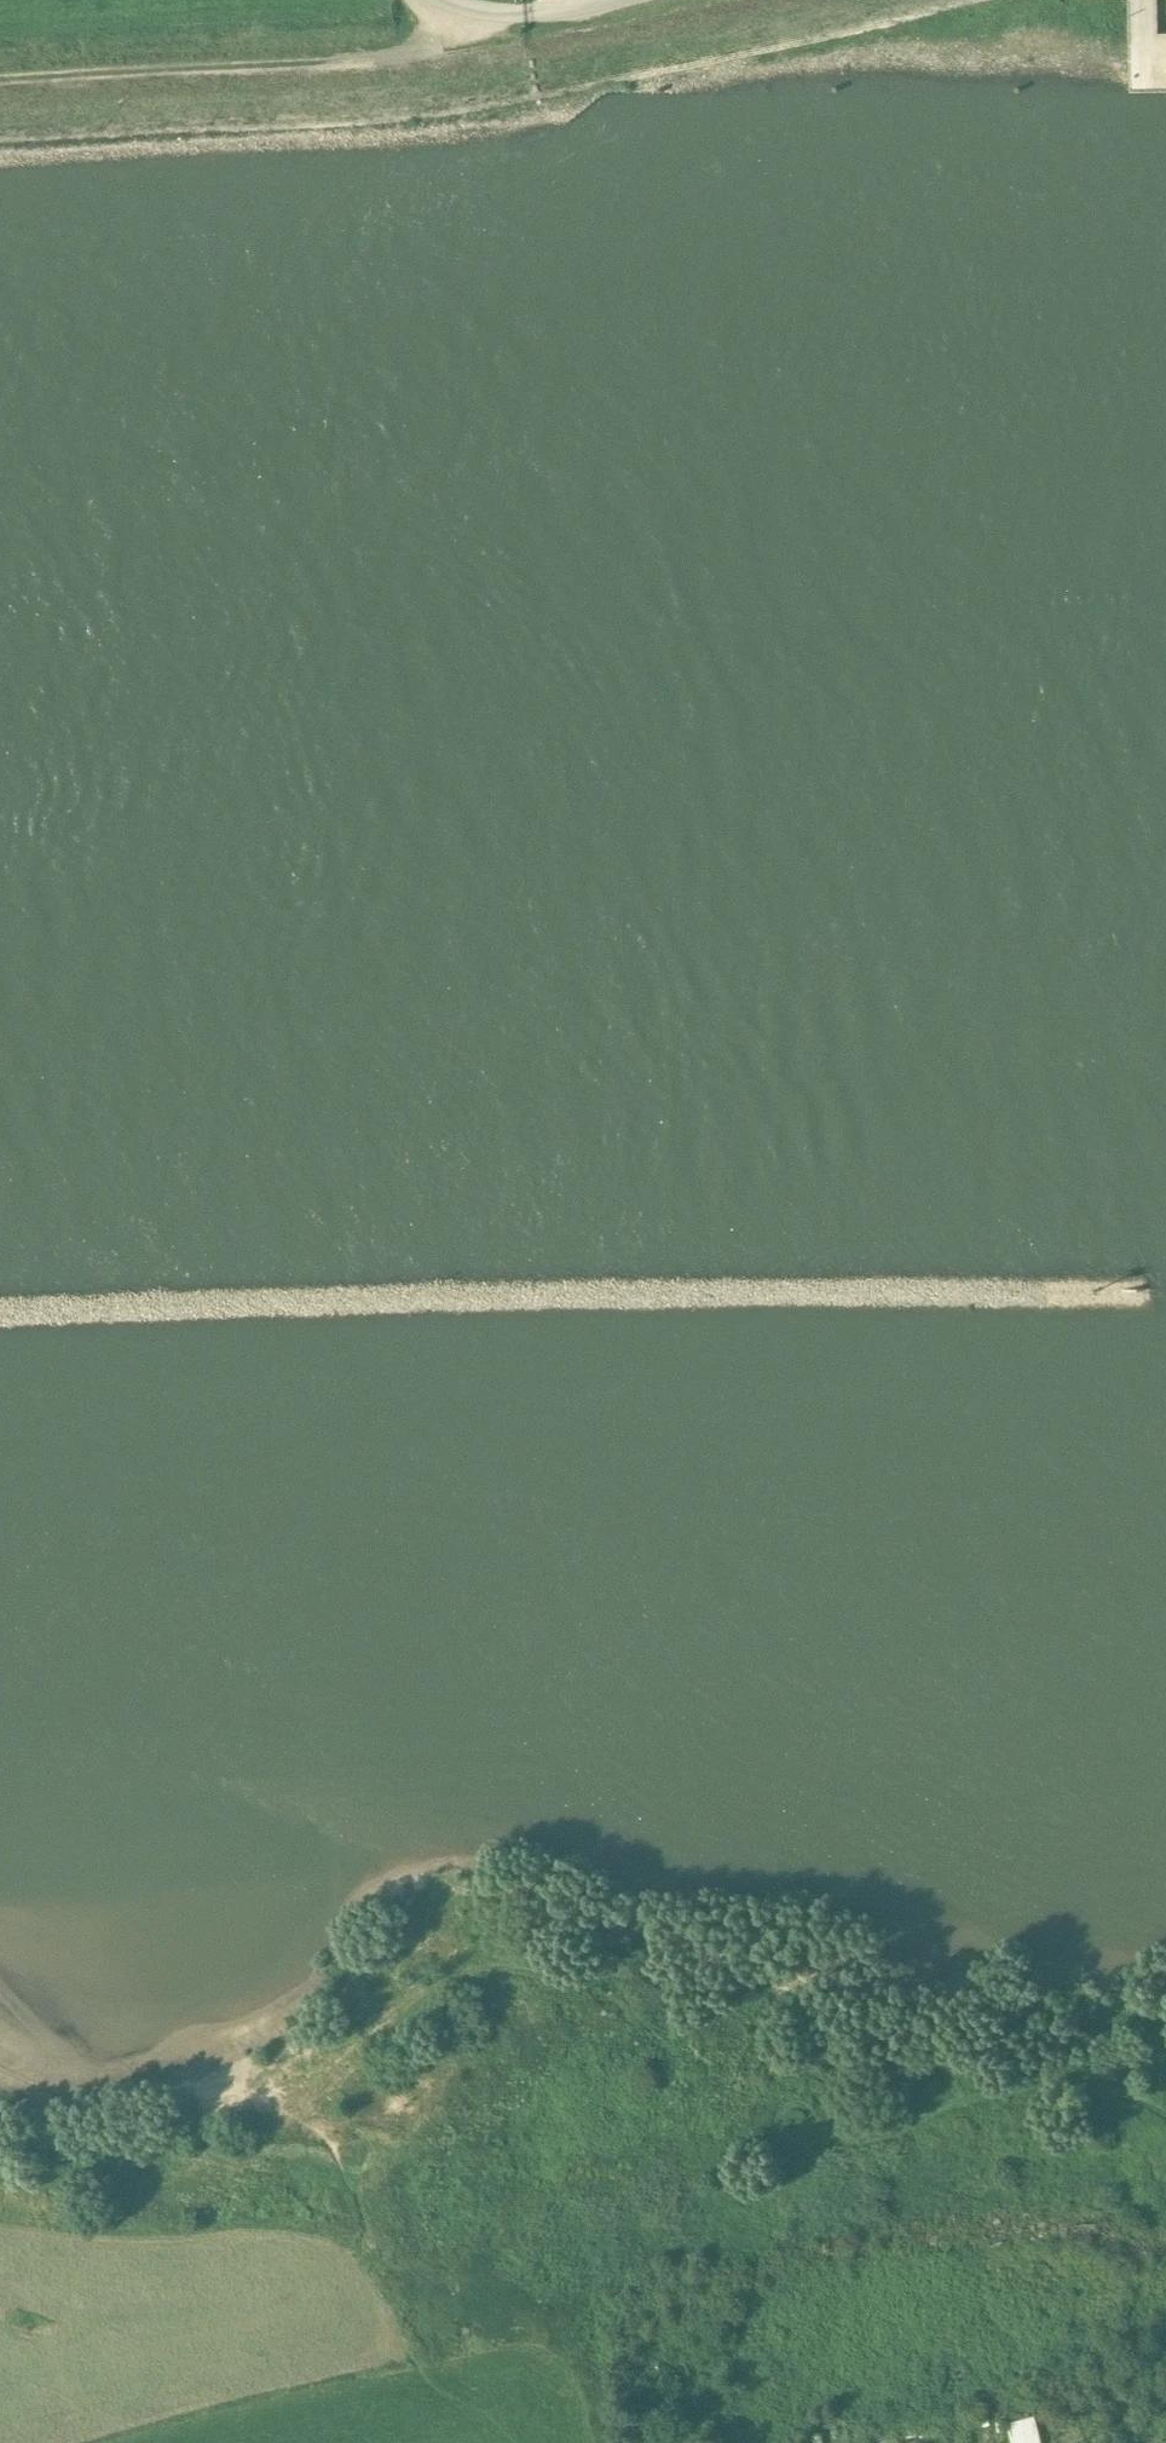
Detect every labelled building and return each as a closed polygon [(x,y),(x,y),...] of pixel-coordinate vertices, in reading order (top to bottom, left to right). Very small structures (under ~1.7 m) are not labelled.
[(1006,2421),(1013,2442),(1043,2442),(1034,2413),(1006,2421)]
